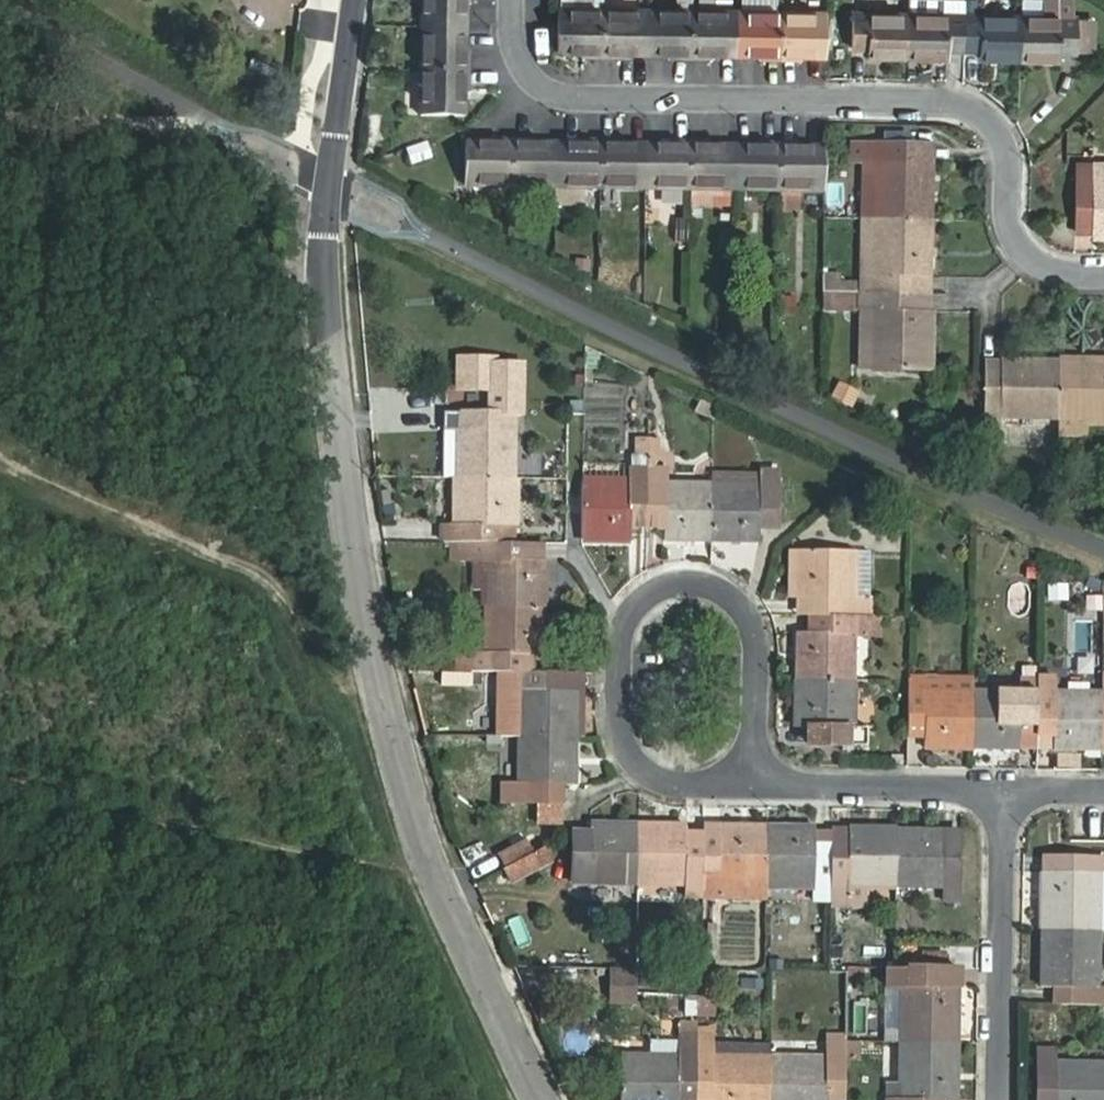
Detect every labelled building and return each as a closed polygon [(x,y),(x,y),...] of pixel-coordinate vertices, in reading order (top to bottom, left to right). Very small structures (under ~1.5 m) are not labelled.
[(423,26),(467,26),(467,3),(472,3),(472,0),(424,0),(423,26)] [(852,49),(869,49),(868,58),(908,59),(909,0),(853,0),(852,49)] [(966,0),(960,0),(909,0),(908,59),(949,60),(949,51),(965,52),(966,15),(966,0)] [(1077,55),(1077,52),(1094,53),(1095,19),(1072,18),(1072,0),(1060,0),(1022,0),(1022,16),(1021,62),(1061,63),(1061,54),(1077,55)] [(559,52),(583,53),(583,58),(604,58),(604,9),(560,9),(559,52)] [(604,9),(604,58),(624,58),(624,53),(648,54),(649,10),(604,9)] [(648,54),(672,54),(672,59),(693,59),(693,11),(649,10),(648,54)] [(693,59),(713,60),(713,55),(737,55),(738,12),(693,11),(693,59)] [(737,55),(761,56),(761,61),(782,61),(782,12),(738,12),(737,55)] [(782,61),(802,61),(802,56),(826,57),(827,13),(782,12),(782,61)] [(1021,62),(1022,16),(966,15),(965,52),(981,52),(981,61),(1021,62)] [(467,26),(423,26),(423,70),(471,71),(471,50),(466,50),(467,26)] [(466,115),(466,92),(471,92),(471,71),(423,70),(422,115),(466,115)] [(512,137),(491,137),(491,142),(467,141),(467,185),(511,185),(512,137)] [(512,137),(511,185),(556,186),(557,143),(533,143),(533,138),(512,137)] [(557,143),(556,186),(601,187),(601,139),(580,138),(580,143),(557,143)] [(601,139),(601,187),(645,187),(646,144),(622,144),(622,139),(601,139)] [(670,145),(646,144),(645,187),(690,188),(691,140),(670,140),(670,145)] [(711,140),(691,140),(690,188),(735,189),(735,145),(711,145),(711,140)] [(735,145),(735,189),(779,189),(780,141),(759,141),(759,146),(735,145)] [(780,141),(779,189),(824,190),(824,147),(801,146),(801,142),(780,141)] [(874,218),(876,144),(864,143),(863,218),(874,218)] [(919,161),(919,145),(876,144),(874,218),(932,219),(934,162),(919,161)] [(919,145),(919,161),(934,162),(934,145),(919,145)] [(1094,164),(1076,164),(1076,221),(1093,221),(1093,235),(1103,235),(1103,177),(1094,177),(1094,164)] [(1094,164),(1094,177),(1103,177),(1103,164),(1094,164)] [(874,218),(863,218),(861,292),(916,293),(917,276),(931,277),(932,219),(874,218)] [(1076,221),(1075,235),(1093,235),(1093,221),(1076,221)] [(824,292),(857,292),(857,282),(840,282),(841,274),(825,274),(824,292)] [(916,293),(931,294),(931,277),(917,276),(916,293)] [(824,309),(857,309),(857,292),(824,292),(824,309)] [(861,292),(860,367),(930,368),(931,310),(916,310),(916,293),(861,292)] [(916,293),(916,310),(931,310),(931,294),(916,293)] [(498,358),(462,357),(462,389),(498,389),(498,358)] [(1003,373),(986,373),(985,444),(1001,444),(1002,417),(1059,418),(1060,360),(1003,359),(1003,373)] [(1003,373),(1003,359),(986,359),(986,373),(1003,373)] [(1060,360),(1059,418),(1084,418),(1103,419),(1103,361),(1060,360)] [(868,404),(839,389),(836,396),(865,411),(868,404)] [(458,430),(458,477),(516,477),(516,413),(448,412),(447,429),(458,430)] [(1084,418),(1059,418),(1059,434),(1084,435),(1084,418)] [(458,430),(447,429),(447,477),(458,477),(458,430)] [(632,526),(648,526),(649,467),(630,467),(630,481),(584,480),(583,543),(632,545),(632,526)] [(665,539),(713,540),(714,483),(669,482),(669,468),(649,467),(648,526),(665,526),(665,539)] [(714,472),(714,483),(713,540),(761,541),(761,527),(777,527),(778,467),(762,468),(762,473),(714,472)] [(515,525),(516,477),(458,477),(457,523),(443,524),(443,541),(464,541),(501,542),(501,525),(515,525)] [(487,591),(487,606),(544,607),(545,542),(501,542),(464,541),(464,561),(476,561),(475,590),(487,591)] [(813,598),(813,615),(857,616),(857,597),(857,550),(799,549),(799,598),(813,598)] [(857,597),(871,597),(871,551),(857,550),(857,597)] [(1069,579),(1048,579),(1048,598),(1069,598),(1069,579)] [(857,616),(870,616),(871,597),(857,597),(857,616)] [(470,654),(470,670),(507,671),(511,671),(532,671),(531,654),(543,654),(544,607),(487,606),(485,654),(470,654)] [(798,632),(798,679),(856,680),(855,637),(881,637),(881,616),(870,616),(857,616),(813,615),(812,632),(798,632)] [(578,736),(579,672),(532,671),(511,671),(507,671),(507,689),(521,689),(520,735),(578,736)] [(975,676),(910,676),(910,681),(910,734),(926,735),(926,748),(974,748),(975,690),(975,676)] [(1022,690),(975,690),(974,748),(1022,747),(1022,736),(1038,737),(1038,676),(1022,676),(1022,690)] [(1057,676),(1038,676),(1038,737),(1055,737),(1055,750),(1102,750),(1103,690),(1057,690),(1057,676)] [(856,729),(856,680),(798,679),(797,727),(806,727),(806,744),(868,745),(868,729),(856,729)] [(577,784),(578,736),(520,735),(519,782),(504,782),(503,804),(562,804),(563,784),(577,784)] [(575,883),(639,883),(640,823),(593,822),(592,832),(576,831),(575,883)] [(686,898),(704,899),(704,897),(704,839),(687,838),(687,824),(640,823),(639,883),(686,884),(686,898)] [(704,897),(768,898),(768,887),(769,826),(722,825),(722,839),(704,839),(704,897)] [(832,900),(833,842),(816,842),(816,827),(769,826),(768,887),(815,888),(815,900),(832,900)] [(867,888),(897,888),(897,886),(898,828),(850,827),(850,842),(833,842),(832,900),(832,905),(866,906),(867,888)] [(898,828),(897,886),(944,887),(944,901),(961,900),(963,830),(898,828)] [(543,848),(534,853),(541,867),(551,862),(543,848)] [(541,867),(534,853),(507,868),(515,882),(541,867)] [(1044,872),(1043,929),(1101,930),(1102,855),(1058,855),(1058,872),(1044,872)] [(639,883),(575,883),(574,897),(639,897),(639,883)] [(639,883),(639,897),(686,898),(686,884),(639,883)] [(1101,930),(1043,929),(1042,986),(1056,987),(1056,1004),(1103,1005),(1103,988),(1100,987),(1101,930)] [(947,990),(947,965),(897,964),(896,968),(889,969),(889,988),(902,988),(901,1040),(960,1041),(961,990),(947,990)] [(638,967),(616,967),(615,994),(637,995),(638,967)] [(697,1041),(698,1021),(681,1020),(680,1055),(622,1054),(622,1099),(679,1099),(679,1098),(696,1099),(697,1041)] [(847,1058),(847,1041),(847,1032),(828,1031),(827,1057),(771,1056),(770,1099),(846,1099),(847,1058)] [(960,1041),(901,1040),(900,1098),(888,1097),(888,1099),(959,1099),(960,1041)] [(696,1099),(714,1099),(770,1099),(771,1056),(715,1055),(715,1041),(697,1041),(696,1099)] [(858,1041),(847,1041),(847,1058),(858,1058),(858,1041)] [(1057,1061),(1057,1048),(1040,1048),(1039,1099),(1103,1099),(1103,1062),(1057,1061)]
